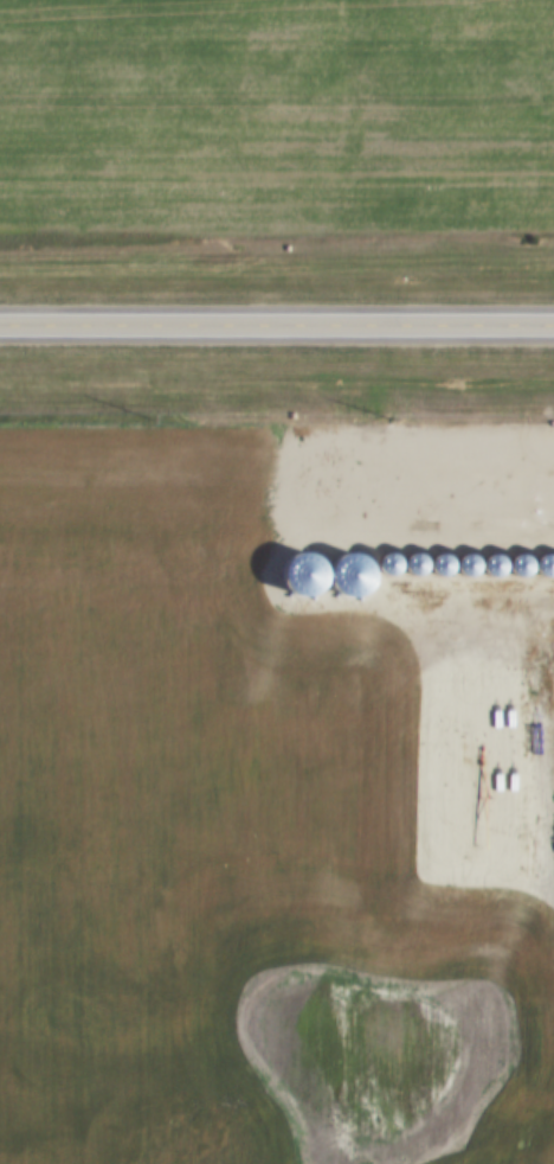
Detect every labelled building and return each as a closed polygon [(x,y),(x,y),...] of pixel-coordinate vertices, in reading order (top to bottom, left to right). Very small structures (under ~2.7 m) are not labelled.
[(388,573),(394,571),(399,567),(400,561),(399,555),(394,551),(388,549),(382,551),(378,555),(376,561),(378,567),(382,571),(388,573)] [(414,573),(420,571),(425,567),(426,561),(425,555),(420,551),(414,549),(408,551),(405,555),(402,561),(405,567),(408,571),(414,573)] [(440,573),(446,571),(450,567),(451,561),(450,555),(446,551),(440,549),(434,551),(430,555),(429,561),(430,567),(434,571),(440,573)] [(517,571),(523,570),(528,567),(529,561),(528,555),(523,550),(517,549),(511,550),(508,555),(507,561),(508,567),(511,570),(517,571)] [(550,570),(553,565),(553,554),(550,550),(545,549),(539,550),(534,554),(533,559),(534,565),(539,570),(545,571),(550,570)] [(465,573),(471,571),(476,567),(477,561),(476,555),(471,551),(466,550),(460,551),(456,555),(455,561),(456,567),(460,571),(465,573)] [(492,573),(498,571),(502,567),(503,562),(502,556),(498,551),(492,550),(487,551),(482,556),(481,561),(482,567),(487,571),(492,573)]
